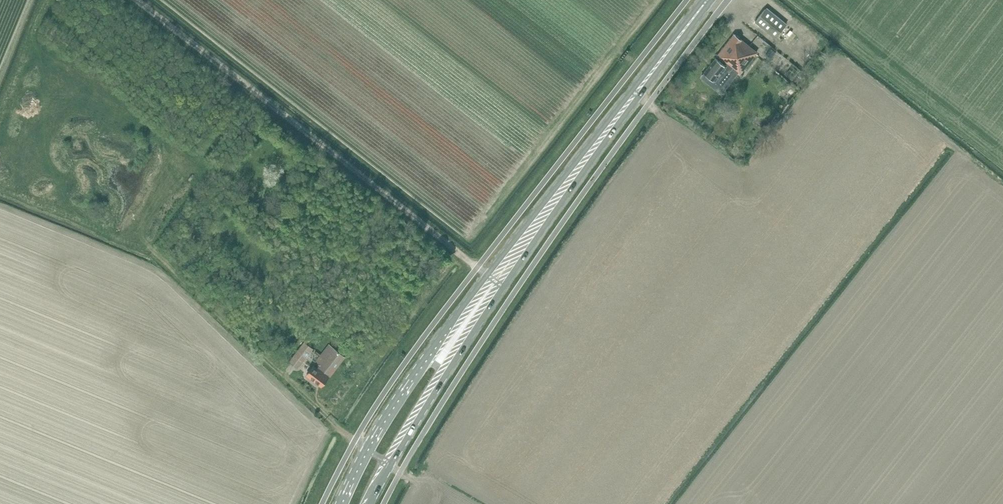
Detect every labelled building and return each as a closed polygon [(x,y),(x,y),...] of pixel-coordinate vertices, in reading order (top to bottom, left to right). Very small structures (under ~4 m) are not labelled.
[(767,8),(756,22),(776,38),(788,24),(767,8)] [(792,44),(796,36),(791,34),(787,41),(792,44)] [(735,35),(718,56),(741,75),(758,53),(735,35)] [(716,59),(705,73),(720,85),(727,77),(726,76),(730,70),(716,59)] [(765,127),(769,130),(777,119),(773,116),(765,127)] [(319,330),(325,334),(328,331),(322,326),(319,330)] [(305,340),(290,361),(298,368),(314,347),(305,340)] [(315,366),(308,375),(322,386),(345,356),(331,345),(317,362),(320,364),(317,368),(315,366)]
